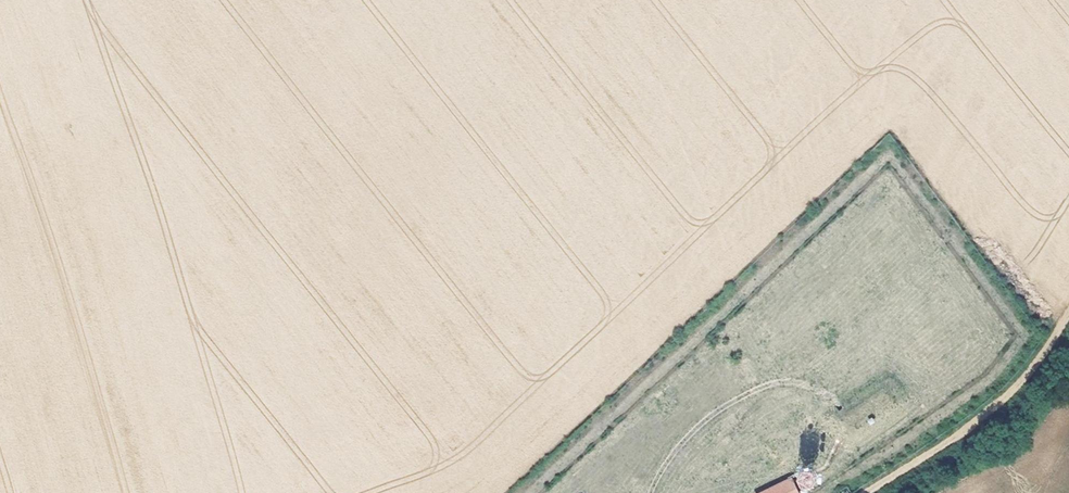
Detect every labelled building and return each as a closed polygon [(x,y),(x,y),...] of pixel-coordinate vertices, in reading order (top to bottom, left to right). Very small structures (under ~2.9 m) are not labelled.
[(762,492),(798,492),(790,478),(762,492)]
